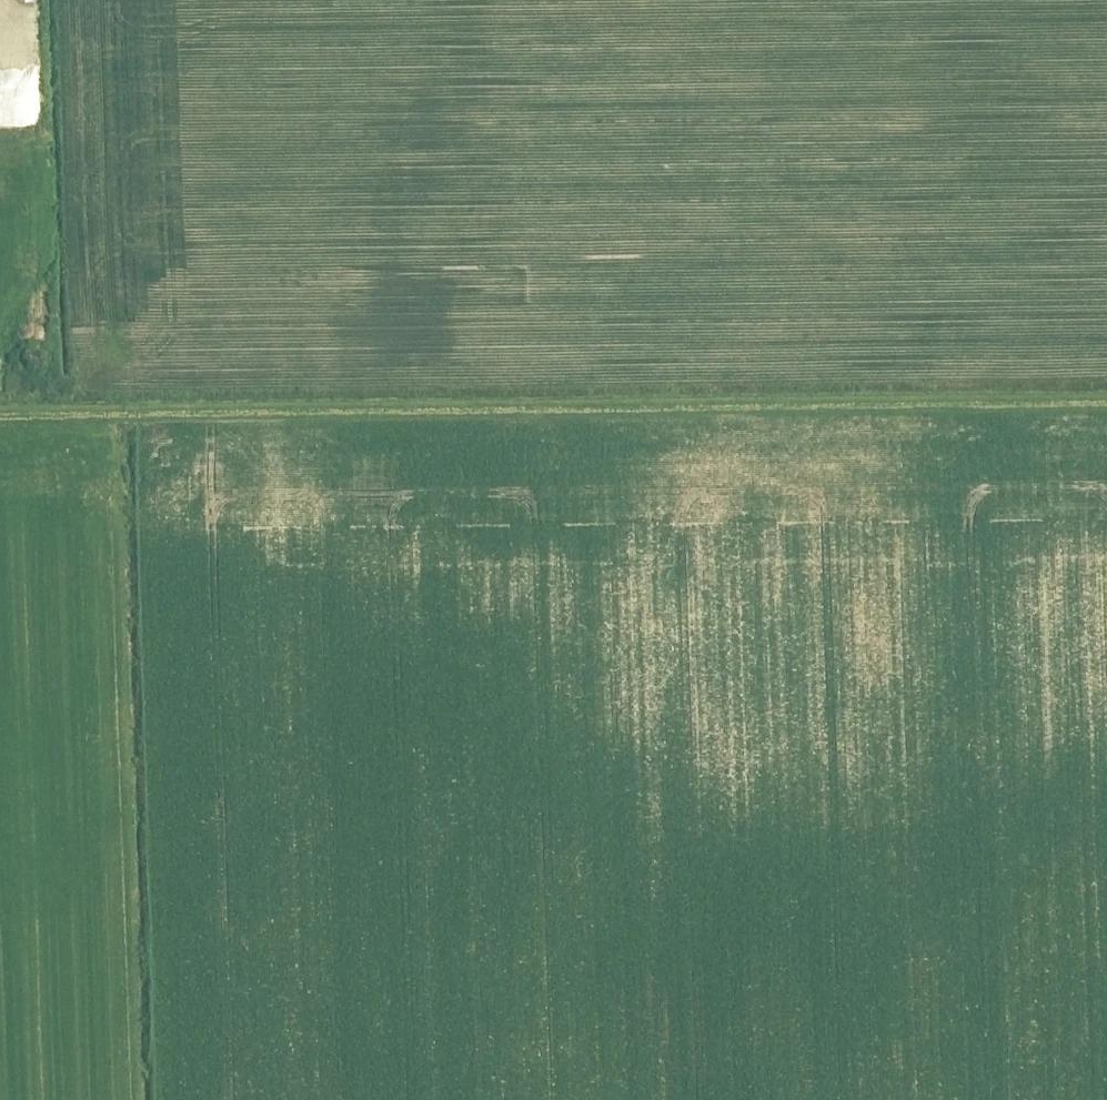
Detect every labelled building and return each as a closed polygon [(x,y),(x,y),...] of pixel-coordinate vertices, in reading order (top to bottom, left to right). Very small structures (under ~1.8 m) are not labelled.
[(50,56),(0,57),(0,127),(52,126),(50,56)]
